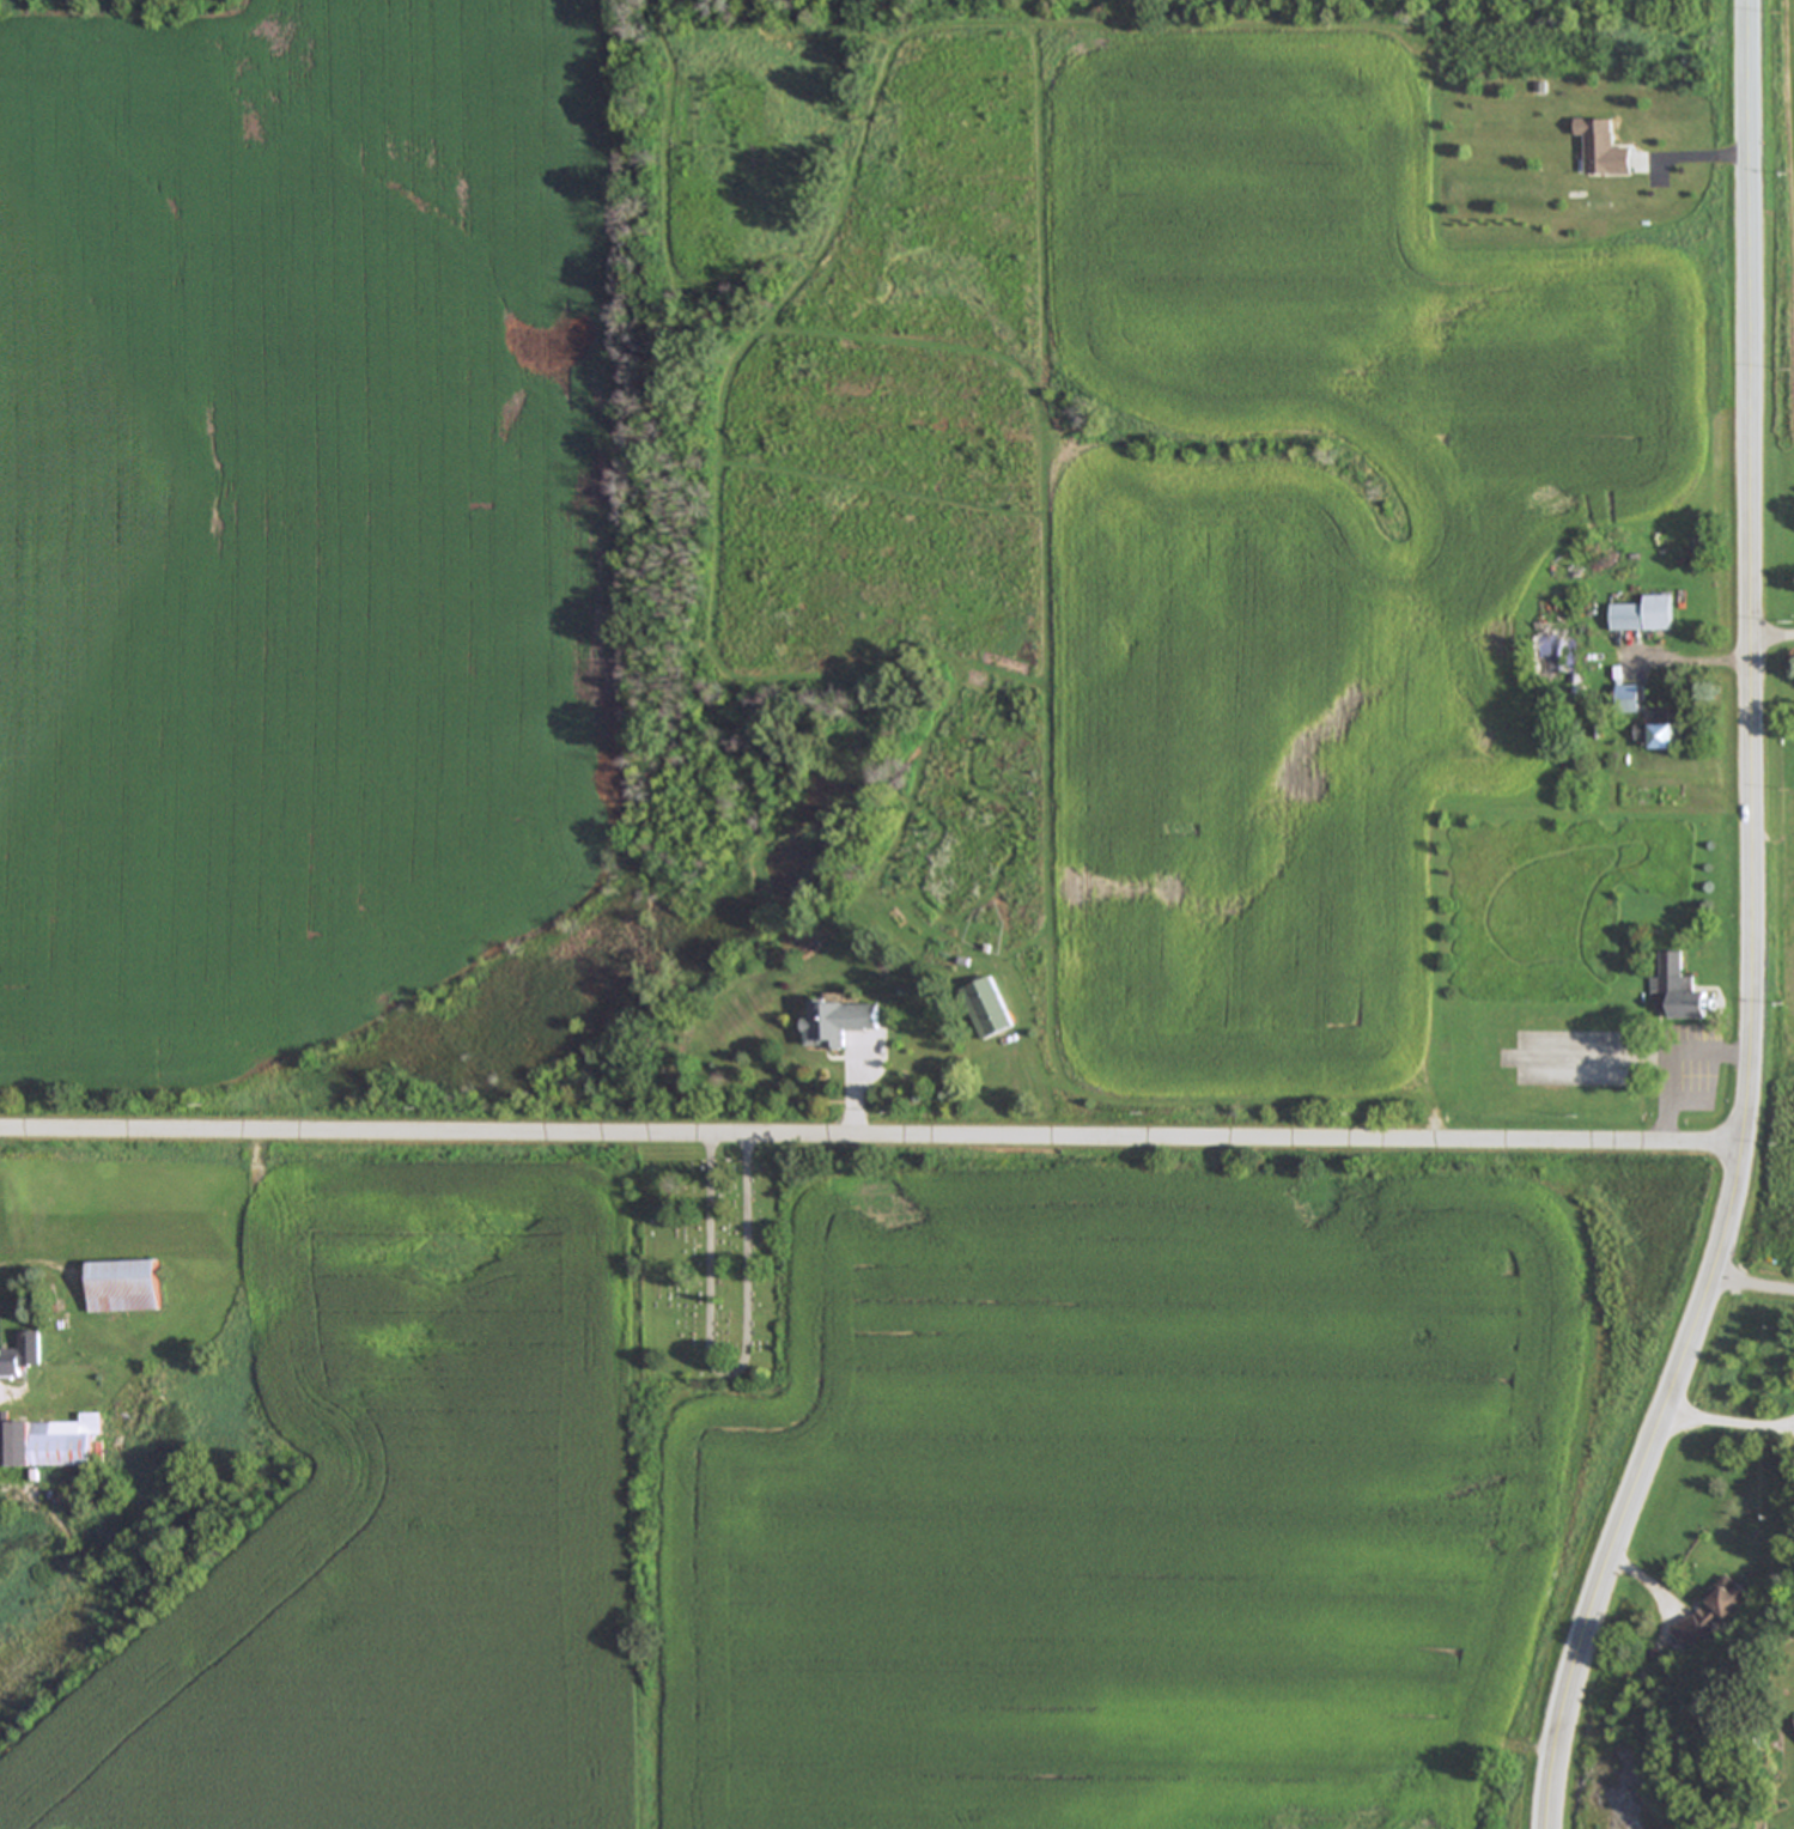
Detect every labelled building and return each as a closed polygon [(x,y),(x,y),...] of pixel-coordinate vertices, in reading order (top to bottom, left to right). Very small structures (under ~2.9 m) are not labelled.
[(1636,176),(1637,148),(1618,148),(1618,121),(1581,121),(1580,138),(1591,138),(1589,176),(1636,176)] [(1677,633),(1677,598),(1650,598),(1650,607),(1617,607),(1617,633),(1677,633)] [(1571,683),(1571,639),(1540,639),(1540,683),(1571,683)] [(1679,752),(1679,710),(1659,710),(1659,728),(1641,728),(1641,743),(1656,742),(1656,752),(1679,752)] [(1683,954),(1660,954),(1660,982),(1653,982),(1652,1022),(1713,1022),(1713,995),(1696,995),(1696,980),(1683,980),(1683,954)] [(965,992),(985,1044),(1017,1032),(997,980),(965,992)] [(884,1033),(883,1005),(810,1007),(811,1051),(849,1051),(847,1034),(884,1033)] [(93,1314),(163,1313),(162,1263),(93,1265),(93,1314)] [(45,1333),(25,1333),(25,1353),(0,1353),(0,1379),(26,1379),(26,1368),(45,1368),(45,1333)] [(101,1416),(83,1416),(83,1424),(5,1426),(5,1470),(101,1469),(101,1416)] [(1666,1633),(1683,1652),(1744,1599),(1728,1580),(1666,1633)]
